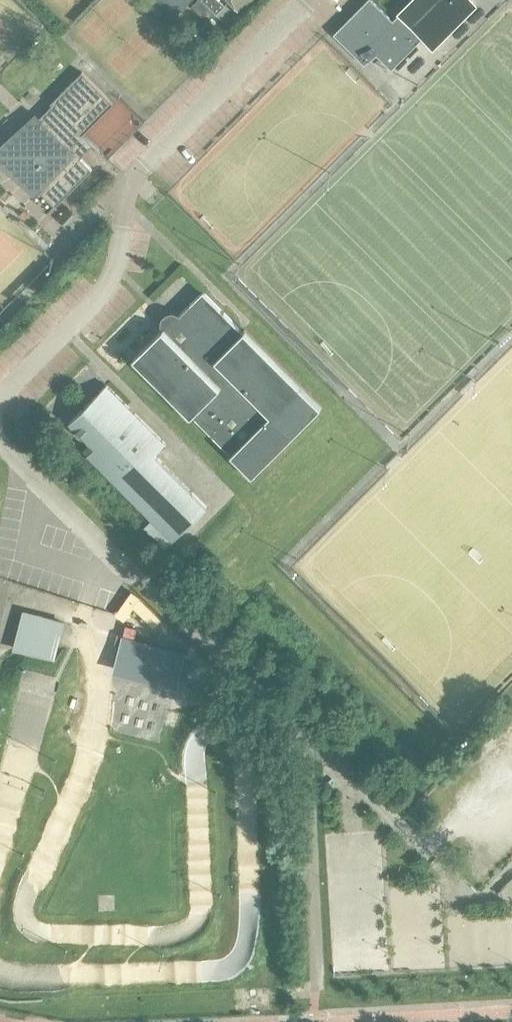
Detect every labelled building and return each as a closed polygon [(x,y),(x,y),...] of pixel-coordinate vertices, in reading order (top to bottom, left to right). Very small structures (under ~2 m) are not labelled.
[(192,6),(202,15),(210,6),(217,13),(226,5),(221,0),(197,0),(192,6)] [(373,0),(367,0),(334,34),(364,64),(377,55),(391,69),(424,36),(400,12),(393,20),(373,0)] [(400,12),(424,36),(435,46),(478,4),(474,0),(412,0),(400,12)] [(55,206),(92,169),(77,154),(90,141),(83,135),(110,107),(79,75),(51,103),(52,105),(27,130),(25,132),(24,135),(22,137),(21,140),(19,143),(19,146),(18,148),(18,151),(17,154),(18,157),(18,160),(19,163),(20,166),(21,169),(22,172),(24,174),(26,177),(28,179),(55,206)] [(243,331),(203,291),(164,330),(163,329),(133,359),(191,416),(193,415),(253,476),(321,407),(244,330),(243,331)] [(173,541),(207,507),(154,454),(166,443),(107,384),(70,422),(95,447),(87,455),(173,541)] [(122,635),(115,667),(178,682),(186,651),(122,635)]
